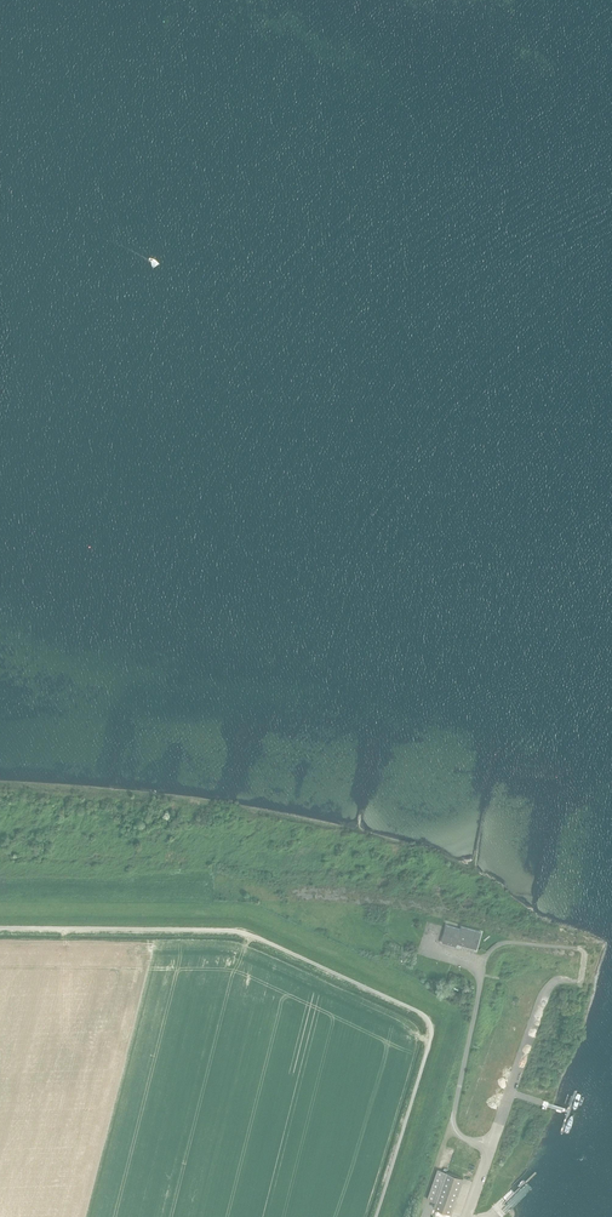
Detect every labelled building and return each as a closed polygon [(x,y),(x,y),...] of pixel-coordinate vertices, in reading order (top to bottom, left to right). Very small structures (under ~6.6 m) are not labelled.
[(461,926),(461,929),(447,925),(442,942),(456,946),(457,943),(476,949),(481,932),(461,926)] [(434,1207),(451,1213),(463,1178),(438,1169),(427,1198),(436,1201),(434,1207)]
